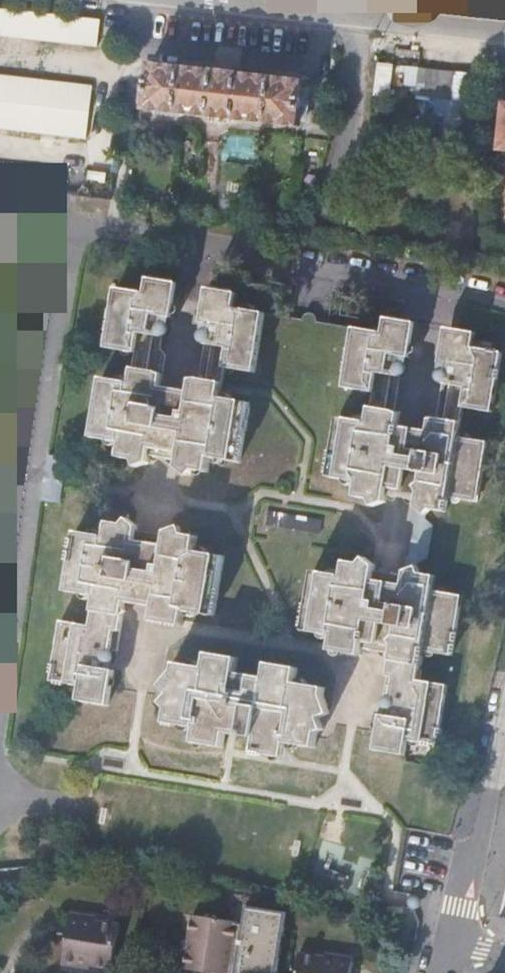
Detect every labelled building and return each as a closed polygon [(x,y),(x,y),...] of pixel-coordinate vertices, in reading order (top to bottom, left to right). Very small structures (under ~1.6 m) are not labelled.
[(0,11),(0,35),(93,45),(96,21),(0,11)] [(150,71),(144,70),(141,101),(147,102),(146,109),(299,125),(300,118),(305,119),(309,88),(304,87),(305,81),(151,65),(150,71)] [(472,73),(422,67),(420,96),(469,101),(472,73)] [(0,75),(0,129),(83,139),(90,86),(0,75)] [(89,170),(73,169),(72,176),(88,178),(89,170)] [(435,221),(431,250),(460,253),(464,224),(435,221)] [(150,315),(154,316),(161,280),(145,278),(143,293),(114,288),(104,347),(133,352),(128,382),(99,377),(89,437),(118,442),(116,457),(131,460),(133,467),(146,462),(148,455),(176,460),(175,467),(185,476),(190,470),(206,473),(209,457),(238,462),(248,402),(218,397),(223,367),(253,373),(263,312),(232,308),(235,293),(219,290),(213,325),(218,326),(216,335),(212,334),(204,379),(195,378),(189,380),(187,392),(159,387),(164,355),(158,347),(161,337),(159,336),(158,335),(157,334),(156,333),(155,331),(155,329),(155,328),(156,326),(157,325),(148,323),(150,315)] [(176,283),(161,280),(154,316),(170,318),(176,283)] [(205,288),(198,323),(213,325),(219,290),(205,288)] [(388,354),(393,354),(399,319),(383,317),(381,332),(351,327),(341,387),(370,392),(365,421),(336,416),(326,477),(356,482),(353,497),(368,500),(371,507),(383,503),(385,496),(414,501),(413,507),(422,517),(429,511),(443,513),(446,498),(475,503),(485,442),(456,437),(461,407),(490,412),(500,351),(470,346),(473,332),(457,329),(451,364),(456,365),(454,374),(450,374),(442,419),(434,418),(428,417),(425,431),(396,426),(398,412),(392,411),(384,409),(391,364),(386,363),(388,354)] [(393,354),(408,357),(414,322),(399,319),(393,354)] [(216,335),(218,326),(213,325),(198,323),(197,332),(196,336),(196,338),(197,339),(198,341),(199,342),(201,343),(195,378),(204,379),(212,334),(216,335)] [(443,327),(437,362),(451,364),(457,329),(443,327)] [(406,366),(408,357),(393,354),(388,354),(386,363),(391,364),(384,409),(392,411),(399,375),(400,375),(402,374),(404,374),(405,372),(406,371),(406,369),(406,367),(406,366)] [(454,374),(456,365),(451,364),(437,362),(435,371),(434,373),(434,375),(434,376),(435,378),(436,379),(437,381),(438,381),(440,382),(434,418),(442,419),(450,374),(454,374)] [(104,537),(75,532),(65,591),(94,596),(91,614),(90,614),(88,623),(90,624),(90,626),(60,621),(54,663),(51,663),(50,672),(52,673),(51,680),(55,681),(54,684),(64,685),(64,682),(80,685),(78,700),(108,705),(113,671),(105,669),(105,667),(95,665),(96,658),(103,659),(103,657),(103,656),(103,654),(104,652),(105,651),(107,650),(108,650),(110,650),(112,650),(113,651),(115,652),(116,653),(125,602),(153,606),(151,621),(153,621),(153,623),(161,625),(163,622),(166,623),(165,625),(175,627),(176,624),(181,626),(184,611),(213,616),(223,556),(194,551),(197,537),(181,534),(178,527),(166,532),(165,536),(137,532),(137,527),(127,518),(122,525),(107,522),(104,537)] [(391,645),(383,698),(384,696),(386,696),(387,695),(389,695),(391,695),(392,696),(394,697),(395,698),(395,700),(396,701),(395,703),(395,705),(394,706),(393,707),(401,709),(400,716),(389,714),(389,716),(380,715),(375,749),(405,754),(408,739),(422,742),(422,744),(431,746),(432,743),(437,744),(447,684),(417,679),(417,677),(420,677),(421,669),(419,668),(422,650),(452,654),(461,595),(431,589),(434,575),(419,573),(415,565),(403,570),(402,575),(373,570),(374,565),(364,557),(358,563),(344,561),(342,575),(312,570),(303,630),(332,635),(330,649),(334,650),(334,653),(343,654),(343,651),(347,652),(347,655),(355,656),(356,653),(360,654),(362,640),(391,645)] [(324,729),(320,718),(331,713),(323,694),(324,687),(295,682),(297,667),(267,662),(265,678),(235,673),(238,658),(207,653),(205,668),(176,663),(174,670),(161,685),(169,692),(162,702),(168,707),(166,722),(194,727),(192,742),(208,744),(223,744),(225,732),(255,737),(252,752),(283,757),(285,742),(314,747),(317,732),(324,729)] [(0,882),(0,900),(7,901),(9,883),(0,882)] [(219,972),(226,972),(236,921),(191,914),(186,949),(182,949),(179,966),(219,972)] [(119,923),(70,915),(61,962),(78,965),(79,961),(111,967),(119,923)] [(297,953),(294,972),(348,972),(350,961),(297,953)]
